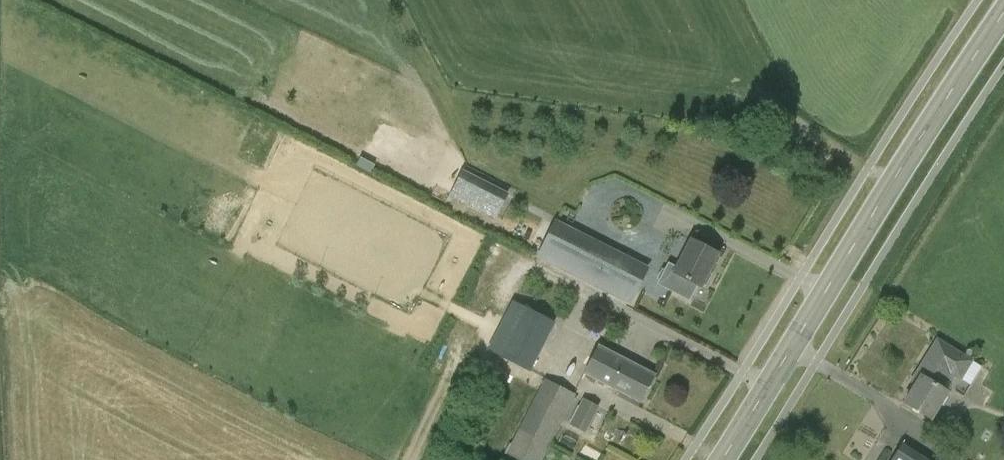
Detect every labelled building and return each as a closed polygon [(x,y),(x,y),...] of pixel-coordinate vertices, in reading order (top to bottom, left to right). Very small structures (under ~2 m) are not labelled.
[(463,173),(452,195),(470,204),(470,205),(493,218),(505,195),(463,173)] [(543,257),(630,301),(646,270),(559,226),(543,257)] [(710,274),(707,273),(716,253),(692,241),(678,268),(667,263),(657,284),(689,300),(697,284),(700,285),(702,282),(705,284),(710,274)] [(512,301),(487,350),(530,372),(554,322),(512,301)] [(941,388),(950,373),(960,379),(972,360),(938,339),(918,372),(922,374),(904,402),(931,419),(948,392),(941,388)] [(641,401),(655,375),(599,346),(585,372),(641,401)] [(520,459),(542,459),(576,394),(545,378),(506,453),(520,459)] [(587,432),(598,404),(579,396),(567,424),(587,432)] [(891,459),(929,459),(902,443),(891,459)]
